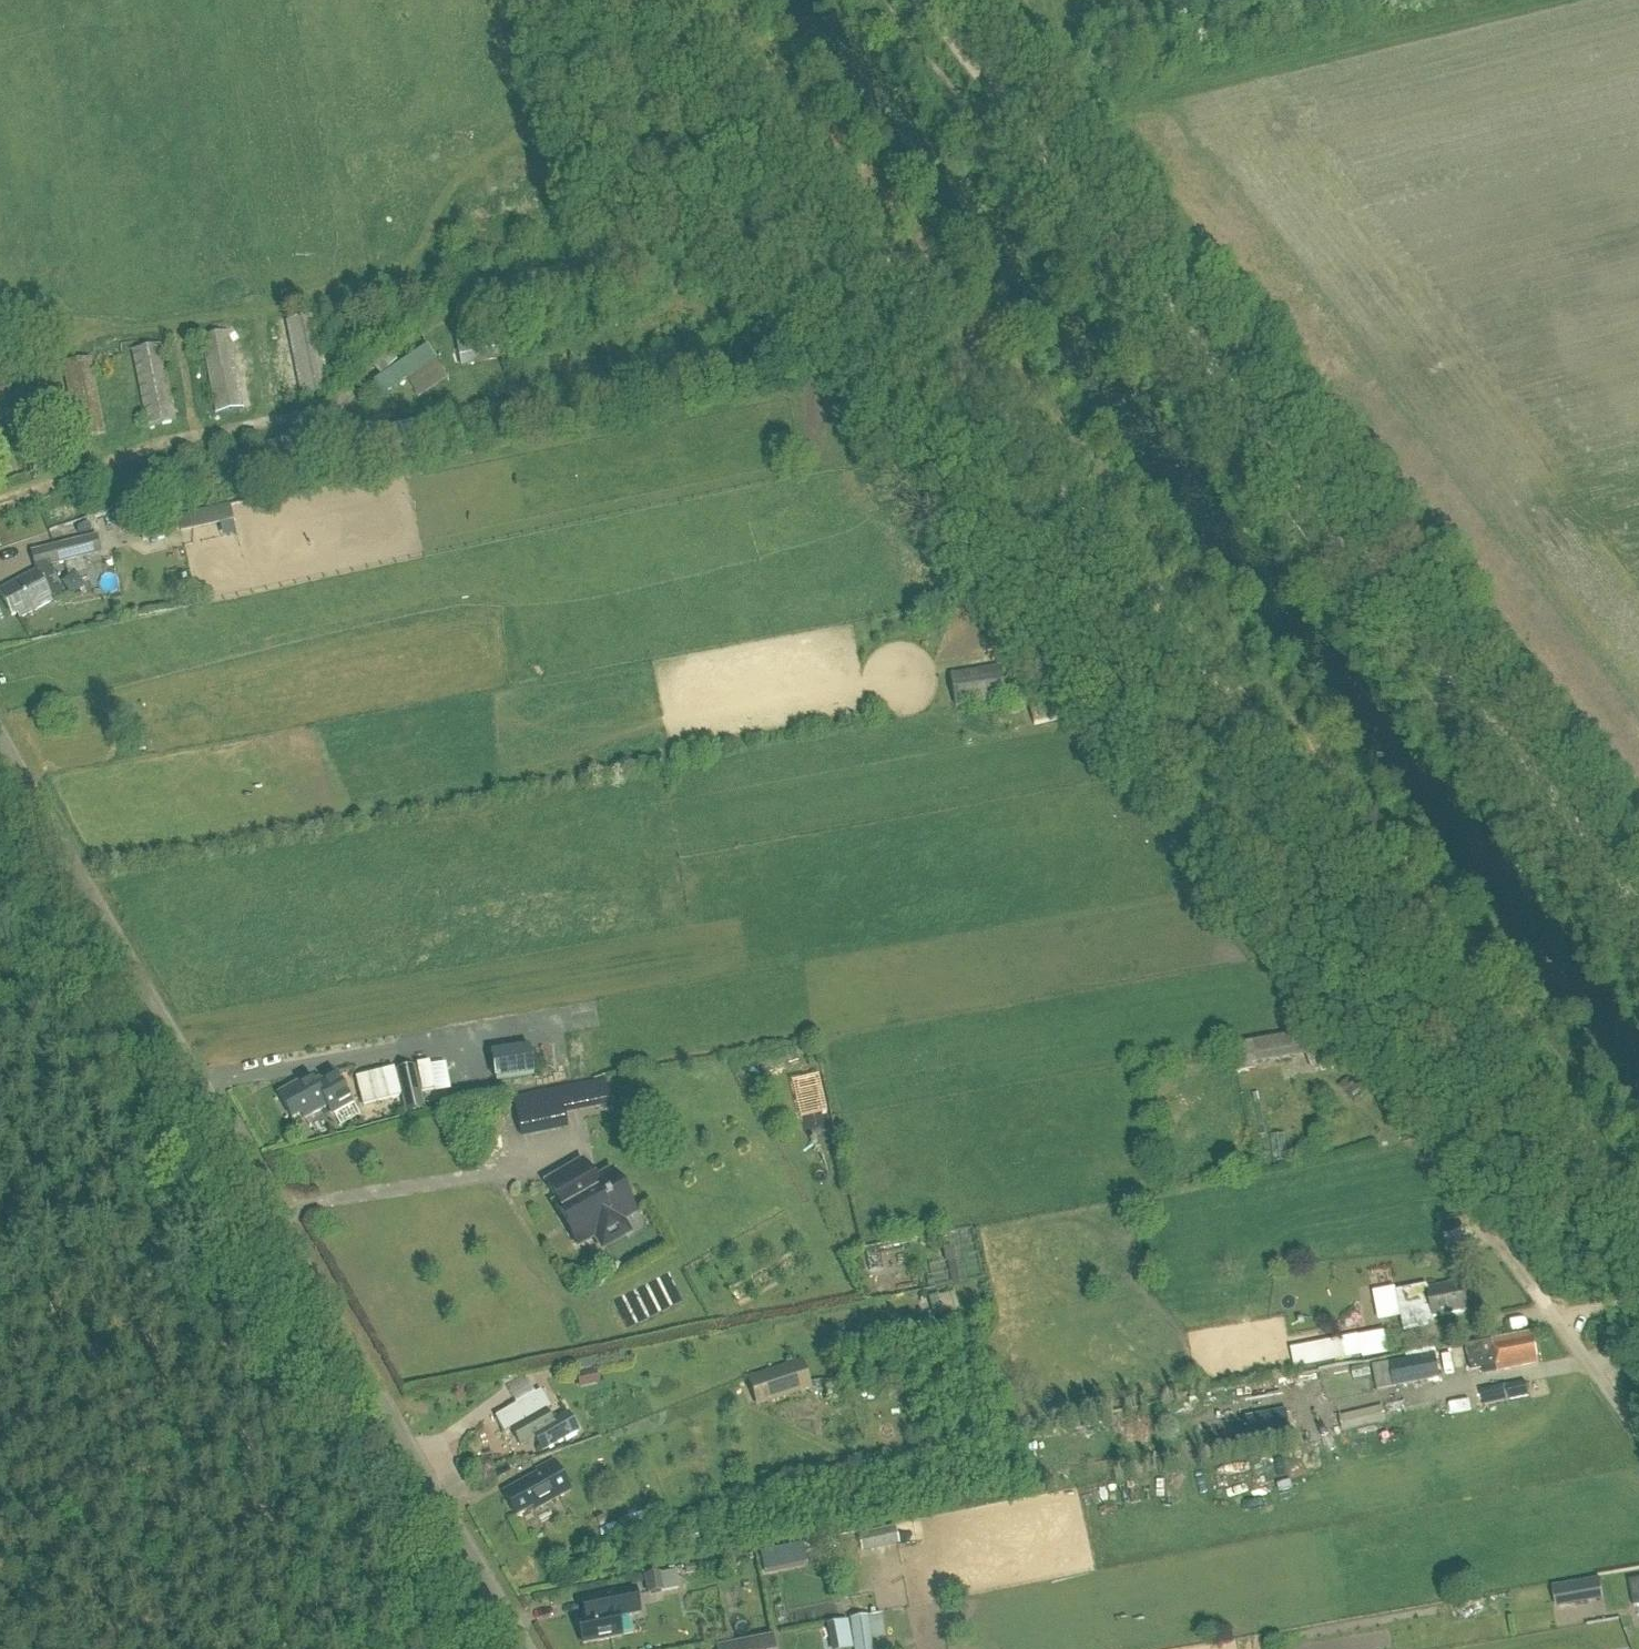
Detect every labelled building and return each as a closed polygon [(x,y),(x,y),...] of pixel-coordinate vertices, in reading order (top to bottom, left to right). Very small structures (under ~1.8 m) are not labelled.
[(301,399),(330,393),(315,317),(285,323),(301,399)] [(462,369),(516,357),(511,333),(456,344),(462,369)] [(215,416),(244,410),(229,334),(200,339),(215,416)] [(146,430),(176,423),(161,347),(131,352),(146,430)] [(425,349),(375,383),(384,396),(433,362),(425,349)] [(77,443),(105,437),(90,360),(62,366),(77,443)] [(12,405),(8,379),(0,380),(0,408),(12,405)] [(182,535),(234,524),(230,507),(178,518),(182,535)] [(56,547),(61,566),(102,556),(97,536),(56,547)] [(36,572),(0,591),(0,597),(11,618),(16,616),(18,620),(52,602),(36,572)] [(950,676),(955,709),(1004,701),(999,668),(950,676)] [(1045,697),(1022,703),(1026,718),(1048,712),(1045,697)] [(1325,1045),(1314,1033),(1233,1047),(1238,1076),(1258,1073),(1256,1065),(1306,1056),(1314,1075),(1335,1071),(1325,1045)] [(496,1083),(533,1078),(529,1048),(490,1054),(496,1083)] [(417,1069),(398,1073),(407,1115),(426,1111),(417,1069)] [(363,1106),(402,1096),(395,1070),(356,1080),(363,1106)] [(352,1104),(336,1075),(316,1086),(311,1078),(277,1096),(291,1121),(301,1116),(303,1121),(326,1108),(331,1116),(352,1104)] [(611,1107),(606,1080),(513,1099),(521,1140),(568,1131),(565,1117),(611,1107)] [(1279,1126),(1263,1127),(1264,1154),(1280,1153),(1279,1126)] [(594,1186),(583,1166),(547,1187),(558,1206),(554,1208),(577,1247),(596,1235),(603,1247),(625,1234),(619,1223),(634,1214),(612,1175),(594,1186)] [(1467,1314),(1462,1286),(1427,1292),(1427,1288),(1397,1294),(1396,1289),(1371,1294),(1376,1320),(1399,1315),(1402,1332),(1427,1328),(1426,1321),(1467,1314)] [(1496,1374),(1538,1366),(1532,1335),(1464,1348),(1469,1374),(1495,1369),(1496,1374)] [(1395,1390),(1441,1381),(1436,1355),(1374,1367),(1378,1392),(1395,1389),(1395,1390)] [(757,1409),(811,1391),(801,1360),(747,1378),(757,1409)] [(1279,1403),(1274,1376),(1237,1383),(1242,1410),(1279,1403)] [(1484,1408),(1529,1398),(1526,1383),(1508,1387),(1481,1393),(1484,1408)] [(550,1409),(541,1392),(495,1418),(504,1435),(511,1431),(521,1448),(535,1440),(542,1453),(578,1433),(568,1415),(553,1424),(546,1412),(550,1409)] [(1440,1397),(1442,1408),(1464,1403),(1462,1392),(1440,1397)] [(1367,1419),(1366,1405),(1332,1407),(1333,1421),(1367,1419)] [(893,1412),(882,1415),(887,1431),(898,1428),(893,1412)] [(1250,1445),(1293,1437),(1288,1412),(1246,1420),(1250,1445)] [(535,1513),(570,1494),(552,1462),(537,1471),(539,1475),(504,1494),(516,1518),(533,1509),(535,1513)] [(877,1531),(858,1535),(862,1553),(880,1550),(877,1531)] [(807,1610),(806,1569),(774,1571),(776,1602),(788,1602),(788,1611),(807,1610)] [(664,1594),(663,1593),(660,1575),(644,1578),(648,1597),(664,1594)] [(1627,1583),(1632,1608),(1638,1607),(1638,1581),(1627,1583)] [(1575,1604),(1572,1586),(1553,1589),(1557,1608),(1575,1604)] [(585,1645),(624,1638),(620,1620),(642,1616),(637,1591),(590,1599),(593,1618),(580,1621),(585,1645)] [(868,1618),(850,1620),(854,1648),(872,1648),(868,1618)] [(750,1641),(752,1648),(776,1648),(773,1637),(750,1641)]
